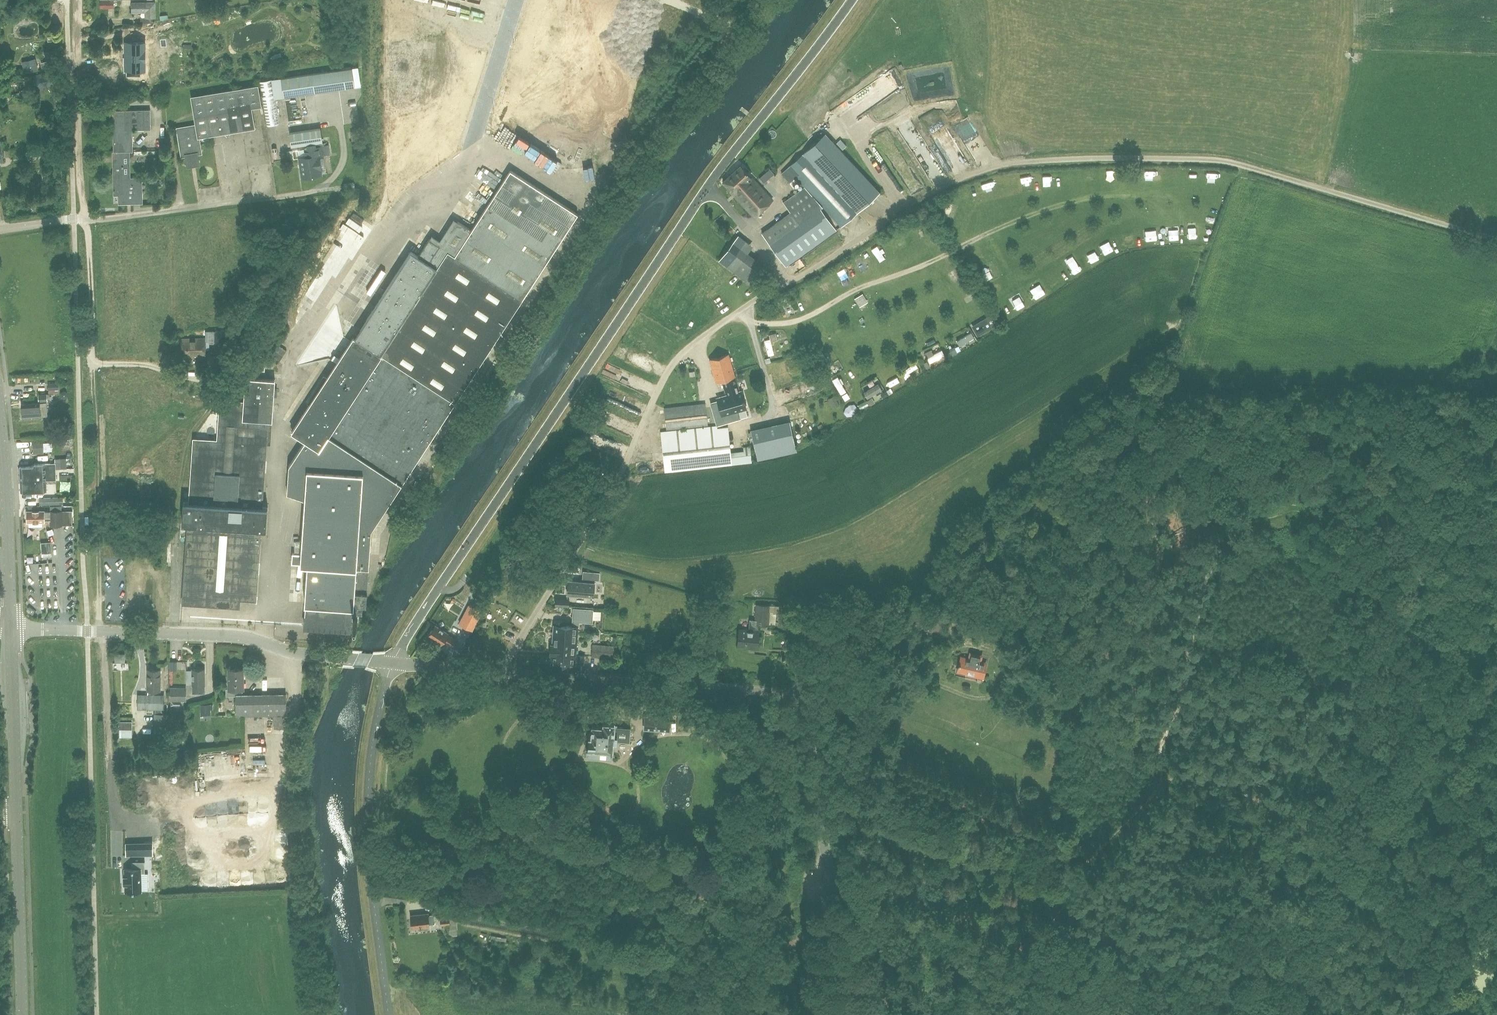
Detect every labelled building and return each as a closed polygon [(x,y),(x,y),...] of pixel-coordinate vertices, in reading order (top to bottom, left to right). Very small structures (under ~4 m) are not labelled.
[(475,15),(479,0),(428,0),(475,15)] [(154,2),(131,2),(132,11),(145,12),(145,17),(140,17),(140,23),(150,22),(150,17),(154,17),(154,2)] [(189,20),(171,23),(173,33),(191,30),(189,20)] [(129,53),(129,78),(144,78),(144,69),(146,69),(146,53),(129,53)] [(53,58),(41,61),(42,68),(55,65),(53,58)] [(23,61),(26,72),(37,70),(34,59),(23,61)] [(352,68),(312,74),(315,92),(355,86),(352,68)] [(36,85),(53,82),(51,71),(34,74),(36,85)] [(315,92),(312,74),(282,78),(285,97),(315,92)] [(896,81),(869,95),(876,108),(903,95),(896,81)] [(176,128),(181,156),(187,156),(188,163),(198,161),(196,154),(201,153),(198,137),(254,127),(251,108),(261,106),(258,86),(191,97),(196,125),(176,128)] [(938,107),(927,116),(935,126),(946,118),(938,107)] [(149,110),(112,110),(113,152),(132,151),(132,129),(150,129),(149,110)] [(321,129),(290,134),(292,146),(322,142),(321,129)] [(790,212),(762,233),(786,267),(837,230),(821,208),(822,207),(841,227),(880,191),(825,132),(781,173),(789,182),(795,177),(799,182),(804,187),(783,202),(790,212)] [(330,154),(329,145),(296,150),(298,158),(299,158),(302,177),(322,175),(319,155),(330,154)] [(572,172),(577,163),(551,149),(546,158),(572,172)] [(932,166),(938,174),(944,169),(939,161),(932,166)] [(122,166),(113,167),(114,194),(119,194),(119,202),(141,202),(140,178),(134,178),(134,166),(122,166)] [(1116,177),(1124,175),(1122,166),(1114,167),(1116,177)] [(740,167),(722,183),(753,218),(771,202),(740,167)] [(759,177),(764,183),(774,173),(769,168),(759,177)] [(354,337),(337,363),(291,431),(300,437),(305,440),(289,465),(287,492),(305,499),(302,540),(294,540),(294,552),(292,552),(291,563),(300,563),(300,564),(309,565),(307,584),(304,627),(349,629),(351,615),(352,615),(352,621),(358,621),(358,615),(355,615),(355,612),(362,612),(363,605),(366,605),(369,569),(368,569),(369,551),(371,530),(380,516),(384,510),(384,511),(385,510),(393,497),(394,496),(393,496),(401,484),(402,484),(403,484),(402,483),(403,483),(402,483),(410,470),(410,471),(411,470),(410,470),(419,457),(420,457),(420,456),(428,443),(428,444),(429,443),(429,442),(437,430),(438,429),(437,429),(445,417),(446,417),(446,416),(446,415),(454,403),(481,363),(577,214),(553,198),(510,169),(488,204),(471,230),(458,221),(441,247),(429,239),(418,256),(411,251),(355,338),(354,337)] [(1076,169),(1076,181),(1084,181),(1084,169),(1076,169)] [(463,178),(457,191),(461,193),(468,180),(463,178)] [(965,192),(966,200),(976,198),(975,191),(965,192)] [(949,199),(947,210),(962,213),(964,202),(949,199)] [(925,217),(921,227),(928,230),(932,220),(925,217)] [(1203,221),(1192,221),(1193,237),(1203,236),(1203,221)] [(1184,237),(1184,223),(1175,224),(1176,238),(1184,237)] [(965,237),(973,231),(969,225),(960,230),(965,237)] [(1134,242),(1143,241),(1141,231),(1133,232),(1134,242)] [(1112,239),(1117,250),(1124,247),(1119,235),(1112,239)] [(754,238),(734,261),(755,280),(765,269),(759,264),(765,258),(755,250),(760,243),(754,238)] [(1101,244),(1092,247),(1096,258),(1105,254),(1101,244)] [(985,261),(991,253),(983,247),(977,255),(985,261)] [(808,266),(816,259),(810,253),(802,260),(808,266)] [(1063,272),(1056,275),(1060,283),(1067,280),(1063,272)] [(999,289),(1004,287),(1000,278),(995,281),(999,289)] [(818,284),(804,290),(807,296),(821,291),(818,284)] [(976,299),(983,295),(978,288),(972,293),(976,299)] [(863,295),(868,304),(877,299),(871,290),(863,295)] [(1025,308),(1033,303),(1028,294),(1020,299),(1025,308)] [(800,303),(794,305),(796,311),(802,309),(800,303)] [(991,316),(974,326),(978,334),(995,324),(994,322),(995,322),(993,317),(992,318),(991,316)] [(241,320),(239,329),(248,331),(250,322),(241,320)] [(962,345),(977,337),(975,332),(959,339),(962,345)] [(778,335),(772,337),(776,352),(782,351),(778,335)] [(205,338),(181,338),(181,356),(206,356),(205,338)] [(278,344),(271,354),(280,360),(286,350),(278,344)] [(938,352),(941,358),(953,352),(950,346),(938,352)] [(650,351),(645,360),(653,365),(658,356),(650,351)] [(256,352),(255,373),(265,373),(266,353),(256,352)] [(732,413),(739,411),(746,409),(744,401),(745,400),(744,398),(743,399),(741,391),(739,391),(729,354),(709,359),(716,382),(721,381),(727,379),(731,391),(726,392),(726,395),(717,398),(717,400),(719,404),(712,406),(717,424),(734,419),(732,413)] [(836,372),(849,365),(843,355),(830,362),(836,372)] [(234,360),(216,360),(216,368),(234,369),(234,360)] [(918,368),(924,366),(921,361),(909,367),(914,377),(920,374),(918,368)] [(902,368),(889,375),(892,381),(906,374),(902,368)] [(848,390),(854,387),(849,374),(842,377),(848,390)] [(226,400),(220,400),(217,440),(193,438),(189,502),(183,501),(182,523),(188,523),(182,603),(215,605),(216,597),(256,600),(261,528),(266,528),(268,507),(262,507),(268,420),(272,420),(275,379),(245,377),(244,402),(226,400)] [(1463,388),(1478,388),(1478,392),(1484,392),(1484,389),(1485,389),(1485,380),(1463,379),(1463,388)] [(875,394),(890,387),(887,380),(871,388),(875,394)] [(49,383),(49,393),(59,393),(59,388),(58,383),(49,383)] [(855,387),(849,391),(853,397),(859,393),(855,387)] [(46,400),(47,400),(47,394),(39,395),(40,402),(23,403),(24,417),(41,415),(41,414),(47,414),(46,400)] [(666,430),(708,426),(706,404),(664,408),(666,430)] [(790,421),(751,430),(758,459),(797,450),(790,421)] [(743,450),(731,451),(728,427),(717,428),(717,426),(713,426),(661,431),(665,471),(752,461),(750,446),(743,446),(743,450)] [(43,453),(43,450),(43,442),(43,441),(33,441),(33,453),(43,453)] [(46,468),(55,468),(67,468),(66,457),(55,458),(55,463),(34,464),(34,465),(20,466),(20,480),(21,480),(35,479),(35,473),(36,473),(36,470),(46,469),(46,468)] [(56,479),(55,468),(46,468),(46,469),(36,470),(36,473),(35,473),(35,479),(21,480),(21,490),(47,489),(46,479),(56,479)] [(68,477),(67,487),(78,488),(78,477),(68,477)] [(81,513),(80,503),(72,503),(72,514),(81,513)] [(45,519),(52,519),(52,525),(62,525),(62,505),(50,505),(50,510),(45,510),(39,510),(39,506),(28,506),(28,510),(28,521),(45,521),(45,519)] [(41,542),(42,556),(51,555),(50,541),(41,542)] [(599,580),(600,572),(583,571),(582,578),(590,579),(599,580)] [(568,580),(567,594),(594,596),(595,583),(568,580)] [(471,630),(482,610),(469,603),(459,623),(471,630)] [(588,612),(601,613),(602,604),(588,603),(588,612)] [(750,648),(757,648),(759,625),(770,626),(771,611),(784,612),(785,606),(771,605),(756,604),(755,619),(749,619),(748,630),(739,629),(738,646),(750,646),(750,648)] [(565,632),(578,633),(578,626),(564,626),(565,620),(554,620),(554,625),(553,632),(557,632),(557,637),(564,637),(565,632)] [(442,644),(444,641),(452,646),(456,639),(449,635),(449,634),(435,625),(428,635),(442,644)] [(557,632),(553,632),(552,644),(550,644),(550,655),(559,656),(560,654),(562,654),(565,654),(576,655),(578,633),(565,632),(564,637),(557,637),(557,632)] [(614,644),(592,643),(591,656),(613,658),(614,644)] [(559,656),(550,655),(550,656),(552,656),(551,664),(576,666),(576,655),(565,654),(562,654),(560,654),(559,656)] [(967,675),(983,678),(986,664),(979,663),(981,657),(972,655),(970,660),(961,658),(958,671),(967,674),(967,675)] [(244,668),(228,669),(229,688),(226,688),(226,696),(236,695),(237,716),(271,715),(271,719),(274,719),(274,728),(285,728),(285,715),(286,715),(286,694),(243,695),(243,688),(244,688),(244,668)] [(160,669),(147,669),(147,685),(147,690),(148,690),(148,694),(138,693),(138,708),(155,709),(155,713),(154,713),(153,731),(159,732),(159,738),(167,738),(167,732),(169,732),(169,713),(162,713),(162,709),(164,709),(165,694),(153,693),(154,690),(159,690),(160,669)] [(204,669),(192,669),(192,693),(205,693),(204,685),(204,669)] [(170,686),(170,705),(181,705),(181,701),(186,701),(186,686),(170,686)] [(201,704),(201,712),(211,712),(211,704),(201,704)] [(193,712),(171,713),(171,728),(193,728),(193,712)] [(671,717),(669,717),(669,714),(647,712),(647,715),(644,715),(643,729),(670,731),(671,717)] [(134,721),(120,720),(120,729),(134,729),(134,721)] [(587,750),(587,753),(588,754),(612,756),(612,750),(613,743),(616,743),(616,740),(630,741),(631,728),(614,727),(615,723),(604,723),(603,726),(593,725),(592,738),(590,737),(589,749),(588,749),(587,750)] [(184,743),(182,730),(175,732),(175,734),(170,735),(171,744),(177,743),(177,744),(184,743)] [(198,782),(198,772),(179,772),(179,782),(198,782)] [(225,811),(236,810),(235,800),(225,800),(225,811)] [(246,809),(246,800),(237,801),(237,810),(246,809)] [(152,841),(143,841),(144,853),(152,853),(152,841)] [(145,872),(145,860),(132,860),(132,867),(125,867),(125,875),(124,875),(124,877),(125,877),(125,881),(124,881),(124,883),(125,883),(125,891),(126,891),(126,893),(133,893),(133,891),(141,891),(141,872),(145,872)] [(434,915),(428,916),(428,913),(410,915),(412,928),(430,926),(429,924),(435,923),(434,915)] [(468,943),(468,951),(479,952),(479,944),(477,944),(468,943)]
